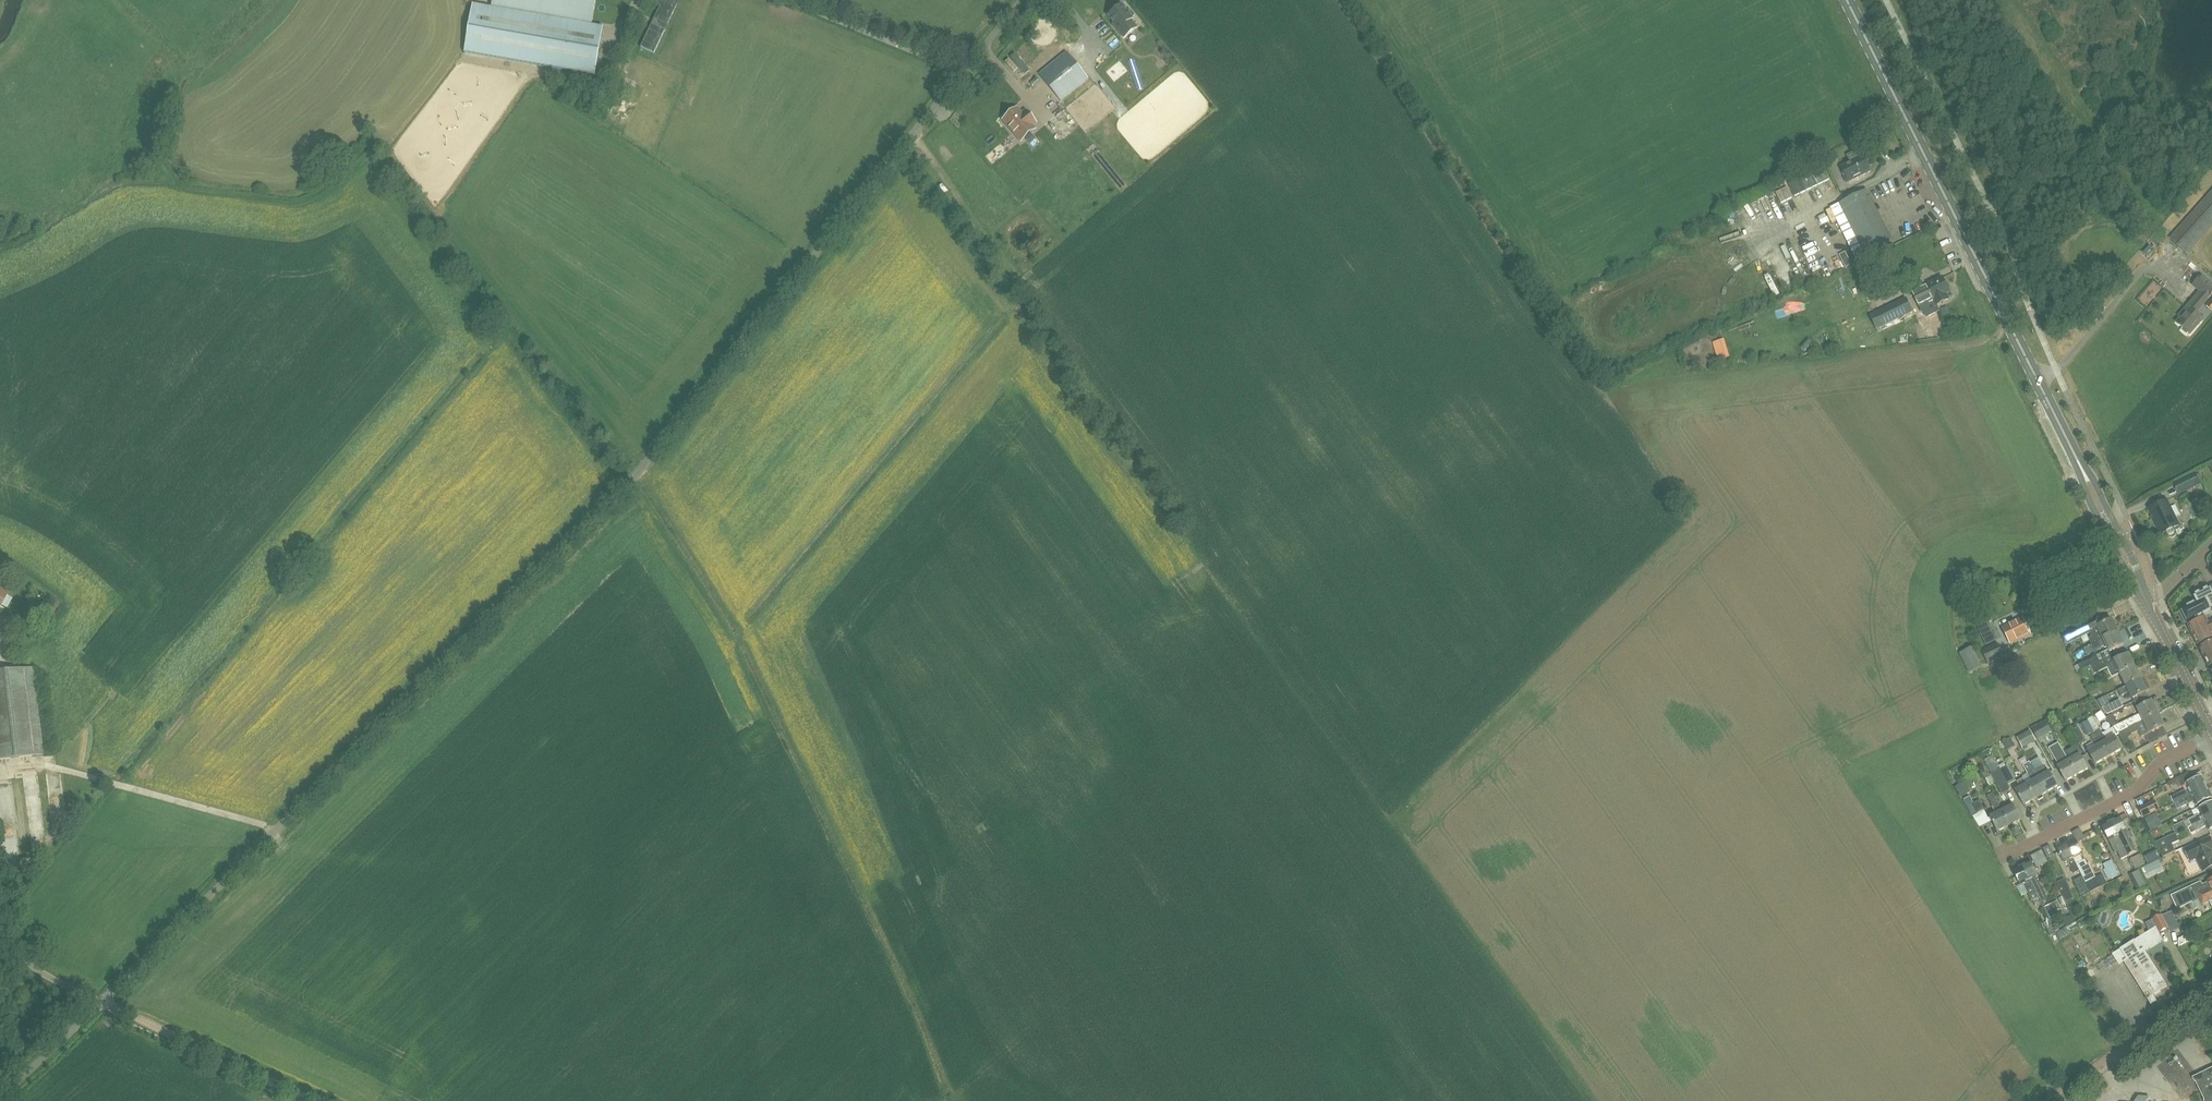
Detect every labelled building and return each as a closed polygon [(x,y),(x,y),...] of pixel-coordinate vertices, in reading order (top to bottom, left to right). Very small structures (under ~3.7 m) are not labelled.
[(675,0),(663,0),(641,47),(654,53),(678,2),(675,0)] [(473,4),(465,53),(596,74),(604,25),(473,4)] [(1121,4),(1108,16),(1114,23),(1112,24),(1124,39),(1138,27),(1132,20),(1134,19),(1133,18),(1135,16),(1130,10),(1128,12),(1121,4)] [(1025,74),(1031,68),(1016,52),(1006,61),(1015,71),(1019,68),(1025,74)] [(1040,74),(1061,100),(1089,78),(1067,52),(1040,74)] [(1024,140),(1038,128),(1035,124),(1038,121),(1028,110),(1025,113),(1020,107),(1006,119),(1024,140)] [(1849,182),(1871,171),(1863,156),(1862,156),(1859,149),(1847,155),(1850,162),(1841,166),(1849,182)] [(1822,166),(1817,168),(1823,182),(1829,179),(1822,166)] [(1818,185),(1823,182),(1817,168),(1811,171),(1818,185)] [(1805,174),(1812,187),(1818,185),(1811,171),(1805,174)] [(1806,190),(1812,187),(1805,174),(1800,177),(1806,190)] [(1800,178),(1794,181),(1800,193),(1806,190),(1800,178)] [(1794,196),(1800,193),(1794,181),(1788,184),(1794,196)] [(1787,187),(1781,190),(1786,200),(1792,198),(1787,187)] [(1786,200),(1781,190),(1775,192),(1781,203),(1786,200)] [(1872,250),(1892,241),(1867,190),(1839,203),(1866,257),(1873,253),(1872,250)] [(2203,201),(2170,238),(2187,253),(2211,225),(2211,192),(2203,201)] [(1850,263),(1856,260),(1851,249),(1845,252),(1850,263)] [(1850,263),(1845,252),(1839,255),(1845,267),(1851,264),(1850,263)] [(1770,274),(1766,277),(1778,296),(1782,294),(1770,274)] [(2201,291),(2209,298),(2211,295),(2211,284),(2202,275),(2194,285),(2201,291)] [(1879,298),(1903,286),(1899,277),(1880,287),(1880,288),(1875,290),(1879,298)] [(1944,277),(1930,284),(1912,293),(1922,312),(1926,310),(1927,311),(1929,311),(1933,309),(1933,307),(1933,306),(1938,304),(1938,305),(1950,299),(1947,293),(1951,291),(1950,289),(1951,289),(1951,287),(1949,284),(1948,283),(1947,283),(1944,277)] [(2209,298),(2201,291),(2180,315),(2182,317),(2177,322),(2184,328),(2183,330),(2186,333),(2189,332),(2190,333),(2203,319),(2196,313),(2209,298)] [(1906,297),(1870,316),(1877,330),(1913,311),(1906,297)] [(1947,306),(1940,309),(1943,315),(1949,312),(1947,306)] [(1713,342),(1718,361),(1730,357),(1724,339),(1713,342)] [(2195,472),(2185,477),(2191,489),(2201,484),(2195,472)] [(2174,527),(2179,525),(2167,499),(2149,508),(2161,534),(2165,531),(2167,535),(2168,536),(2169,537),(2170,538),(2171,538),(2172,538),(2173,538),(2174,537),(2175,536),(2176,535),(2176,534),(2176,533),(2176,532),(2176,531),(2174,527)] [(2182,609),(2182,610),(2185,615),(2183,616),(2186,622),(2188,621),(2189,623),(2211,611),(2211,586),(2210,587),(2194,595),(2198,601),(2182,609)] [(2193,635),(2211,625),(2211,619),(2208,621),(2205,616),(2188,625),(2193,635)] [(2023,618),(2003,628),(2010,642),(2030,633),(2023,618)] [(2067,633),(2062,636),(2066,642),(2071,640),(2097,626),(2100,632),(2092,636),(2089,638),(2092,644),(2103,639),(2118,631),(2112,619),(2101,624),(2098,618),(2095,619),(2067,633)] [(1985,620),(1976,625),(1985,644),(1995,640),(1985,620)] [(2193,635),(2198,644),(2211,637),(2211,625),(2193,635)] [(2092,645),(2090,646),(2093,652),(2100,648),(2106,645),(2110,651),(2124,644),(2118,631),(2103,639),(2092,644),(2092,645)] [(2204,656),(2211,652),(2211,640),(2199,647),(2204,656)] [(1988,664),(2004,656),(1997,642),(1981,650),(1988,664)] [(1969,672),(1983,668),(1977,647),(1963,651),(1969,672)] [(2204,656),(2209,666),(2211,665),(2211,652),(2204,656)] [(2088,660),(2087,660),(2078,665),(2081,671),(2091,666),(2104,660),(2101,653),(2088,660)] [(2112,656),(2104,660),(2091,666),(2095,674),(2107,668),(2112,677),(2121,673),(2135,666),(2129,653),(2114,661),(2112,656)] [(2135,666),(2121,673),(2127,685),(2141,678),(2135,666)] [(33,668),(0,672),(0,760),(43,755),(33,668)] [(2127,685),(2127,686),(2118,690),(2121,696),(2130,692),(2133,698),(2148,691),(2147,689),(2150,688),(2147,682),(2144,683),(2141,678),(2127,685)] [(2107,715),(2123,707),(2120,700),(2103,708),(2107,715)] [(2152,700),(2138,708),(2141,714),(2120,724),(2112,714),(2106,717),(2113,727),(2114,728),(2118,733),(2129,728),(2136,724),(2144,720),(2158,713),(2152,700)] [(2158,713),(2144,720),(2136,724),(2129,728),(2132,734),(2138,731),(2141,737),(2145,735),(2149,742),(2158,737),(2155,730),(2164,726),(2158,713)] [(2099,739),(2102,743),(2109,756),(2122,749),(2115,736),(2119,734),(2118,733),(2114,728),(2113,727),(2103,733),(2095,719),(2090,722),(2095,731),(2095,733),(2099,739)] [(2051,730),(2047,722),(2033,730),(2037,738),(2051,730)] [(2086,740),(2081,733),(2078,726),(2072,730),(2079,743),(2086,740)] [(2030,730),(2017,737),(2023,748),(2036,741),(2030,730)] [(2072,730),(2067,733),(2065,734),(2073,747),(2079,743),(2072,730),(2071,730),(2072,730)] [(2096,764),(2109,756),(2102,743),(2099,739),(2095,733),(2095,731),(2090,734),(2093,741),(2092,742),(2096,747),(2089,751),(2096,764)] [(2013,737),(2004,741),(2008,750),(2017,746),(2013,737)] [(2077,775),(2069,760),(2059,743),(2050,748),(2060,765),(2057,767),(2066,781),(2077,775)] [(2081,754),(2069,760),(2077,775),(2088,768),(2081,754)] [(1986,759),(1992,772),(2000,768),(1994,755),(1986,759)] [(2027,784),(2035,798),(2037,797),(2038,800),(2039,800),(2043,797),(2043,796),(2042,794),(2047,792),(2034,770),(2030,763),(2024,766),(2028,773),(2032,781),(2027,784)] [(2000,769),(2008,785),(2016,781),(2008,765),(2000,769)] [(2043,765),(2034,770),(2047,792),(2058,785),(2050,771),(2048,772),(2043,765)] [(2008,785),(2000,769),(1991,774),(2002,794),(2010,790),(2008,785)] [(2171,797),(2174,803),(2207,787),(2205,783),(2206,781),(2204,777),(2202,777),(2202,776),(2186,784),(2188,788),(2171,797)] [(2024,804),(2035,798),(2027,784),(2024,778),(2018,782),(2021,788),(2016,791),(2024,805),(2024,804)] [(2207,787),(2174,803),(2177,809),(2194,800),(2197,805),(2211,797),(2211,796),(2211,793),(2211,791),(2209,791),(2207,787)] [(1997,831),(2009,825),(2002,811),(1994,793),(1987,796),(1996,814),(1990,817),(1997,831)] [(1980,800),(1973,803),(1970,796),(1964,799),(1972,816),(1985,810),(1980,800)] [(2155,801),(2143,806),(2139,808),(2143,817),(2159,809),(2155,801)] [(2189,819),(2191,825),(2211,815),(2211,802),(2199,809),(2201,814),(2189,819)] [(2002,811),(2009,825),(2021,819),(2014,805),(2002,811)] [(1982,812),(1975,816),(1981,827),(1989,823),(1982,812)] [(2154,814),(2145,818),(2151,831),(2160,826),(2154,814)] [(2191,825),(2188,827),(2191,833),(2207,826),(2209,830),(2211,829),(2211,815),(2191,825)] [(2124,848),(2128,856),(2137,852),(2131,838),(2134,837),(2130,830),(2128,832),(2120,817),(2111,821),(2124,848)] [(2127,856),(2128,856),(2124,848),(2111,821),(2102,826),(2109,841),(2112,839),(2122,859),(2127,856)] [(2184,821),(2172,826),(2175,833),(2187,827),(2184,821)] [(2176,851),(2168,836),(2156,842),(2163,857),(2176,851)] [(2185,849),(2190,861),(2197,857),(2203,871),(2208,869),(2209,870),(2211,869),(2211,850),(2211,842),(2210,838),(2185,849)] [(2083,854),(2075,839),(2066,843),(2080,870),(2086,882),(2095,877),(2089,864),(2087,865),(2085,859),(2082,861),(2080,855),(2083,854)] [(2080,870),(2066,843),(2057,848),(2064,863),(2068,861),(2073,873),(2080,870)] [(2159,851),(2146,856),(2149,863),(2162,858),(2159,851)] [(2139,853),(2130,859),(2135,868),(2145,863),(2139,853)] [(2031,861),(2022,865),(2035,892),(2041,889),(2035,877),(2038,876),(2031,861)] [(2156,869),(2153,862),(2143,866),(2147,874),(2156,869)] [(2119,875),(2114,864),(2103,869),(2108,880),(2119,875)] [(2035,892),(2022,865),(2013,870),(2020,885),(2023,883),(2032,901),(2038,898),(2035,892)] [(2131,874),(2138,889),(2148,885),(2141,870),(2131,874)] [(2089,891),(2082,876),(2074,880),(2081,895),(2089,891)] [(2180,891),(2187,905),(2200,899),(2211,893),(2211,876),(2209,877),(2208,880),(2209,881),(2209,882),(2203,884),(2200,881),(2180,891)] [(2057,882),(2061,892),(2069,888),(2064,879),(2057,882)] [(2186,906),(2187,907),(2188,908),(2190,909),(2191,909),(2193,909),(2195,909),(2203,905),(2210,901),(2211,905),(2211,893),(2200,899),(2187,905),(2186,906)] [(2061,919),(2058,914),(2063,912),(2057,901),(2044,907),(2049,918),(2052,926),(2057,923),(2056,921),(2061,919)] [(2098,920),(2103,929),(2107,927),(2109,923),(2111,919),(2111,916),(2110,911),(2108,909),(2101,913),(2101,912),(2097,913),(2095,915),(2095,919),(2097,921),(2098,920)] [(2172,911),(2163,915),(2163,917),(2166,922),(2167,925),(2176,921),(2172,911)] [(2156,927),(2159,932),(2169,927),(2167,925),(2166,922),(2163,917),(2163,915),(2162,914),(2152,919),(2152,920),(2146,923),(2150,931),(2156,927)] [(2056,933),(2051,924),(2045,927),(2050,936),(2056,933)] [(2156,927),(2150,931),(2112,954),(2119,965),(2124,962),(2151,1005),(2157,1001),(2153,995),(2167,986),(2146,952),(2164,942),(2159,932),(2156,927)] [(2104,954),(2101,948),(2107,945),(2101,935),(2079,946),(2088,963),(2104,954)] [(2193,1078),(2205,1100),(2211,1100),(2211,1069),(2193,1078)]
